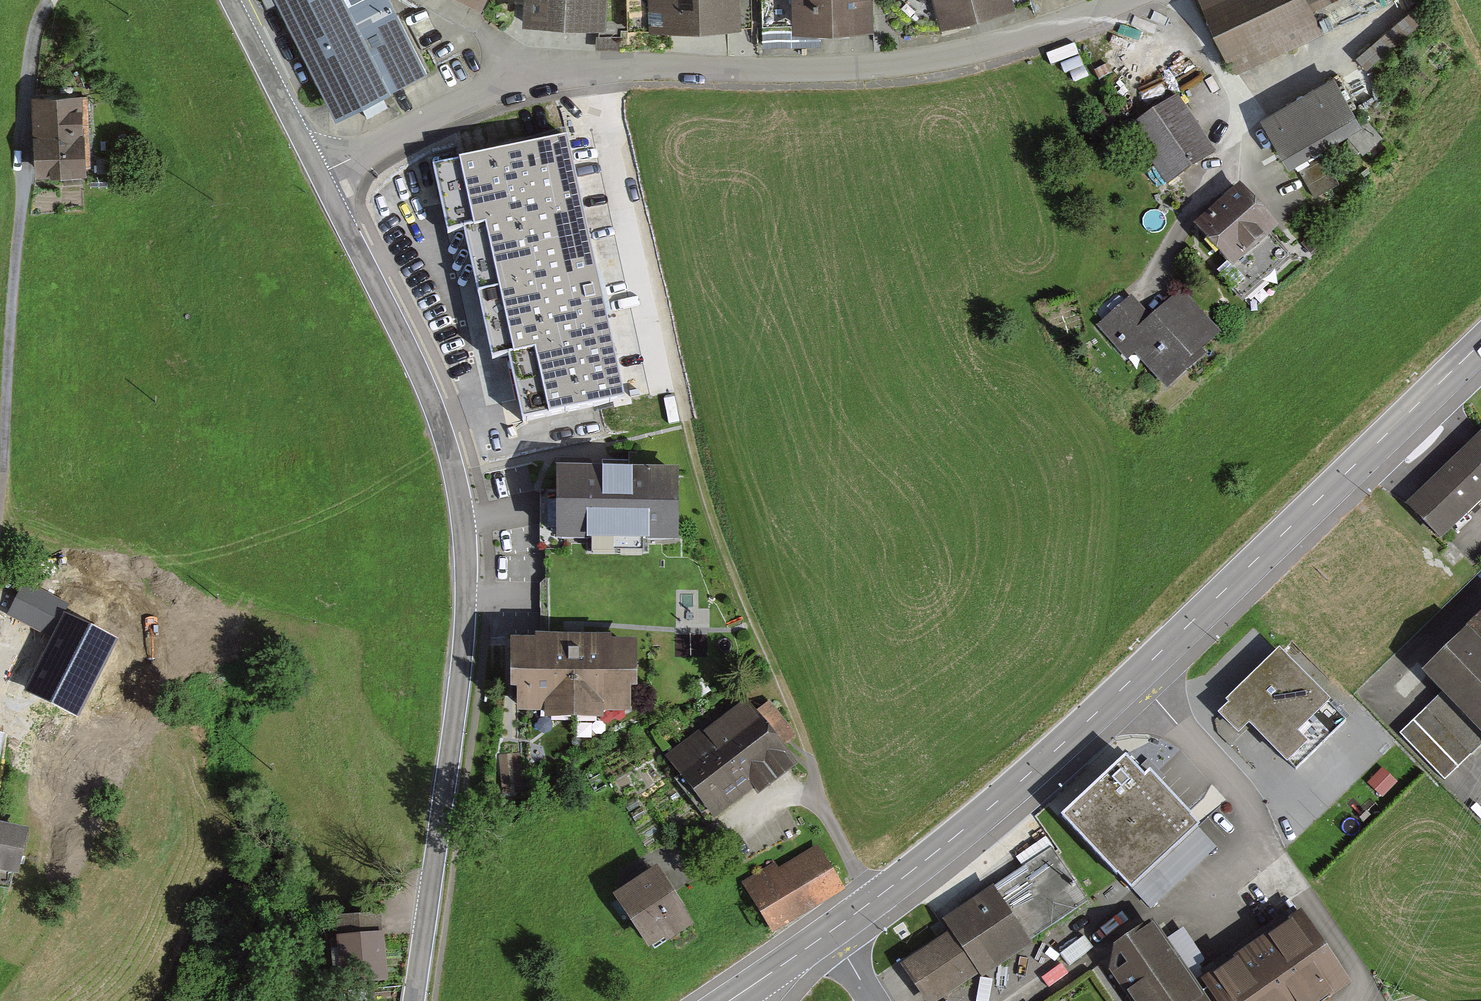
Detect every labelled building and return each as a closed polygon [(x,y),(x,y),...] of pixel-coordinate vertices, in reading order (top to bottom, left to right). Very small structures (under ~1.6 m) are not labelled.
[(430,74),(392,0),(265,0),(272,12),(283,6),(342,120),(430,74)] [(485,10),(489,0),(464,0),(485,10)] [(530,28),(607,31),(608,0),(531,0),(530,28)] [(655,32),(742,32),(741,0),(655,0),(655,32)] [(801,35),(874,31),(873,0),(799,0),(801,35)] [(946,30),(1016,11),(1013,0),(938,0),(946,30)] [(1306,0),(1201,0),(1240,80),(1325,38),(1306,0)] [(1370,131),(1339,81),(1268,124),(1298,175),(1370,131)] [(1219,155),(1180,99),(1131,133),(1170,189),(1219,155)] [(83,100),(36,102),(39,179),(86,177),(83,100)] [(565,139),(438,165),(451,225),(467,221),(495,352),(513,349),(527,413),(619,394),(565,139)] [(1287,235),(1245,189),(1200,231),(1243,278),(1230,289),(1248,308),(1296,264),(1277,244),(1287,235)] [(1155,319),(1135,297),(1099,329),(1131,365),(1140,357),(1172,393),(1231,341),(1186,291),(1155,319)] [(1478,496),(1480,493),(1480,436),(1449,466),(1478,496)] [(1413,500),(1441,531),(1478,496),(1449,466),(1413,500)] [(676,469),(560,469),(560,538),(676,538),(676,469)] [(69,603),(25,580),(7,614),(52,637),(26,689),(78,716),(117,638),(65,612),(69,603)] [(1424,677),(1444,698),(1402,737),(1446,786),(1480,753),(1480,620),(1424,677)] [(539,641),(517,641),(517,691),(523,692),(523,713),(552,713),(552,722),(610,722),(610,716),(635,716),(635,689),(643,689),(643,640),(617,640),(617,635),(539,635),(539,641)] [(1339,706),(1286,652),(1232,704),(1235,707),(1227,715),(1248,737),(1257,728),(1295,768),(1317,746),(1307,736),(1339,706)] [(666,757),(718,821),(756,790),(759,794),(797,763),(746,700),(709,730),(705,725),(666,757)] [(1132,757),(1064,818),(1134,896),(1209,829),(1158,772),(1152,779),(1132,757)] [(521,758),(501,760),(503,795),(524,794),(521,758)] [(0,826),(0,863),(14,866),(22,831),(0,826)] [(845,890),(818,847),(782,870),(777,862),(744,883),(775,933),(845,890)] [(929,1000),(946,1000),(1093,906),(1055,852),(947,921),(956,934),(906,966),(929,1000)] [(658,955),(700,926),(661,870),(618,899),(658,955)] [(345,986),(390,981),(383,914),(338,919),(345,986)] [(1223,1000),(1318,1000),(1344,983),(1298,916),(1207,978),(1223,1000)] [(1207,978),(1193,988),(1151,925),(1119,947),(1115,969),(1137,1000),(1223,1000),(1207,978)]
